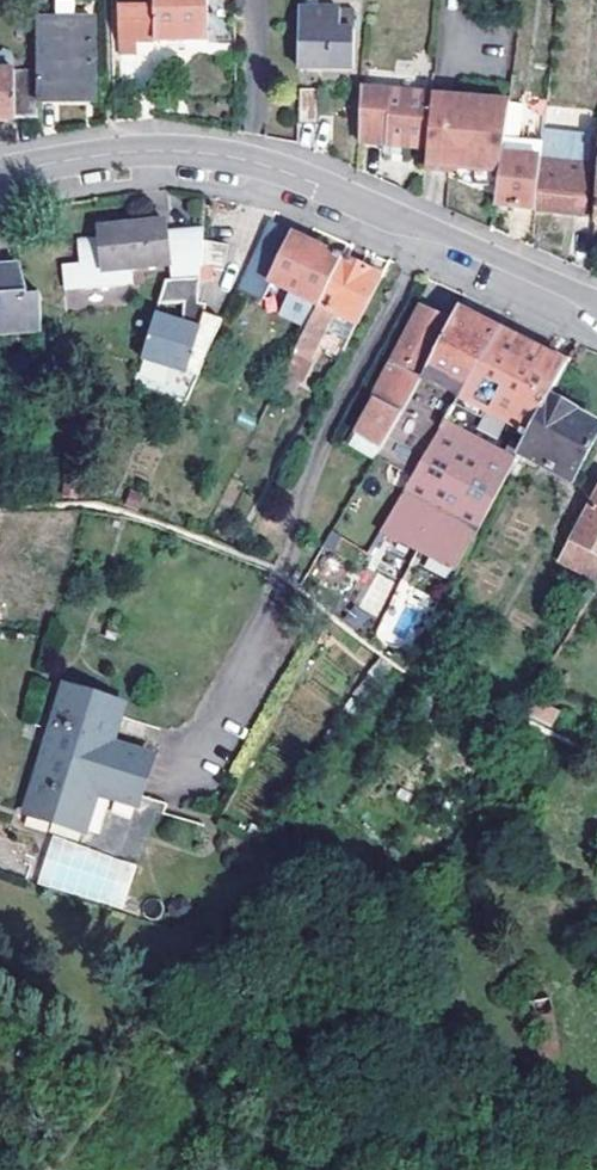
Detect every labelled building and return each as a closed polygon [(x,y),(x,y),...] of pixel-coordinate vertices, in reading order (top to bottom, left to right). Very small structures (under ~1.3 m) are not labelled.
[(56,17),(74,16),(73,0),(56,0),(55,0),(56,17)] [(207,38),(207,0),(118,0),(118,53),(135,52),(135,39),(207,38)] [(34,17),(35,68),(35,101),(59,100),(59,88),(94,87),(93,16),(74,16),(56,17),(34,17)] [(302,64),(302,90),(356,90),(357,34),(299,33),(299,63),(302,64)] [(0,69),(0,121),(36,121),(35,101),(35,68),(0,69)] [(59,88),(59,100),(94,99),(94,87),(59,88)] [(361,141),(429,148),(433,95),(433,93),(363,87),(361,141)] [(437,168),(449,169),(457,98),(433,95),(429,148),(427,166),(437,168)] [(473,187),(498,189),(507,103),(457,98),(449,169),(474,171),(473,187)] [(302,103),(302,135),(318,136),(318,103),(302,103)] [(507,103),(498,189),(496,206),(536,209),(541,159),(542,145),(518,142),(521,104),(507,103)] [(596,213),(596,204),(596,152),(561,148),(560,161),(591,163),(587,214),(577,213),(577,221),(595,223),(596,213)] [(541,159),(536,209),(577,213),(587,214),(591,163),(560,161),(541,159)] [(169,262),(166,230),(165,220),(97,227),(98,236),(76,238),(79,264),(81,287),(132,282),(130,266),(169,262)] [(265,297),(274,282),(292,291),(281,312),(308,326),(342,257),(270,221),(240,285),(265,297)] [(172,229),(177,280),(197,279),(198,269),(199,244),(200,227),(172,229)] [(172,229),(166,230),(169,262),(171,280),(177,280),(172,229)] [(199,244),(198,269),(220,271),(222,246),(199,244)] [(311,363),(328,330),(336,314),(356,323),(382,277),(342,257),(308,326),(296,348),(298,350),(286,374),(302,381),(304,382),(313,364),(311,363)] [(81,287),(79,264),(62,265),(64,288),(81,287)] [(40,329),(39,297),(25,295),(19,272),(0,273),(0,340),(40,329)] [(177,280),(171,280),(152,320),(143,349),(199,373),(225,318),(195,304),(197,279),(177,280)] [(354,435),(379,447),(403,406),(451,322),(419,306),(401,340),(405,342),(354,435)] [(451,322),(403,406),(443,428),(496,329),(464,311),(458,307),(451,322)] [(328,330),(347,340),(356,323),(336,314),(328,330)] [(496,329),(443,428),(373,547),(447,589),(513,465),(542,409),(564,366),(543,355),(496,329)] [(548,347),(543,355),(564,366),(569,358),(548,347)] [(284,373),(274,392),(291,401),(302,381),(286,374),(284,373)] [(542,409),(513,465),(568,494),(596,442),(596,439),(542,409)] [(60,498),(73,499),(75,484),(62,482),(60,498)] [(127,503),(138,508),(143,497),(132,492),(127,503)] [(573,541),(596,554),(596,498),(573,541)] [(573,541),(562,560),(596,579),(596,554),(573,541)] [(378,616),(393,581),(374,573),(359,608),(378,616)] [(109,639),(119,643),(123,633),(113,629),(109,639)] [(357,690),(368,698),(390,668),(379,659),(357,690)] [(152,760),(111,748),(89,741),(101,701),(64,691),(38,783),(47,785),(53,797),(46,822),(83,834),(96,794),(138,806),(152,760)] [(539,696),(529,714),(561,731),(571,713),(539,696)] [(89,741),(111,748),(123,707),(101,701),(89,741)] [(47,785),(38,783),(28,817),(46,822),(53,797),(47,785)] [(95,798),(89,830),(100,832),(106,800),(95,798)]
